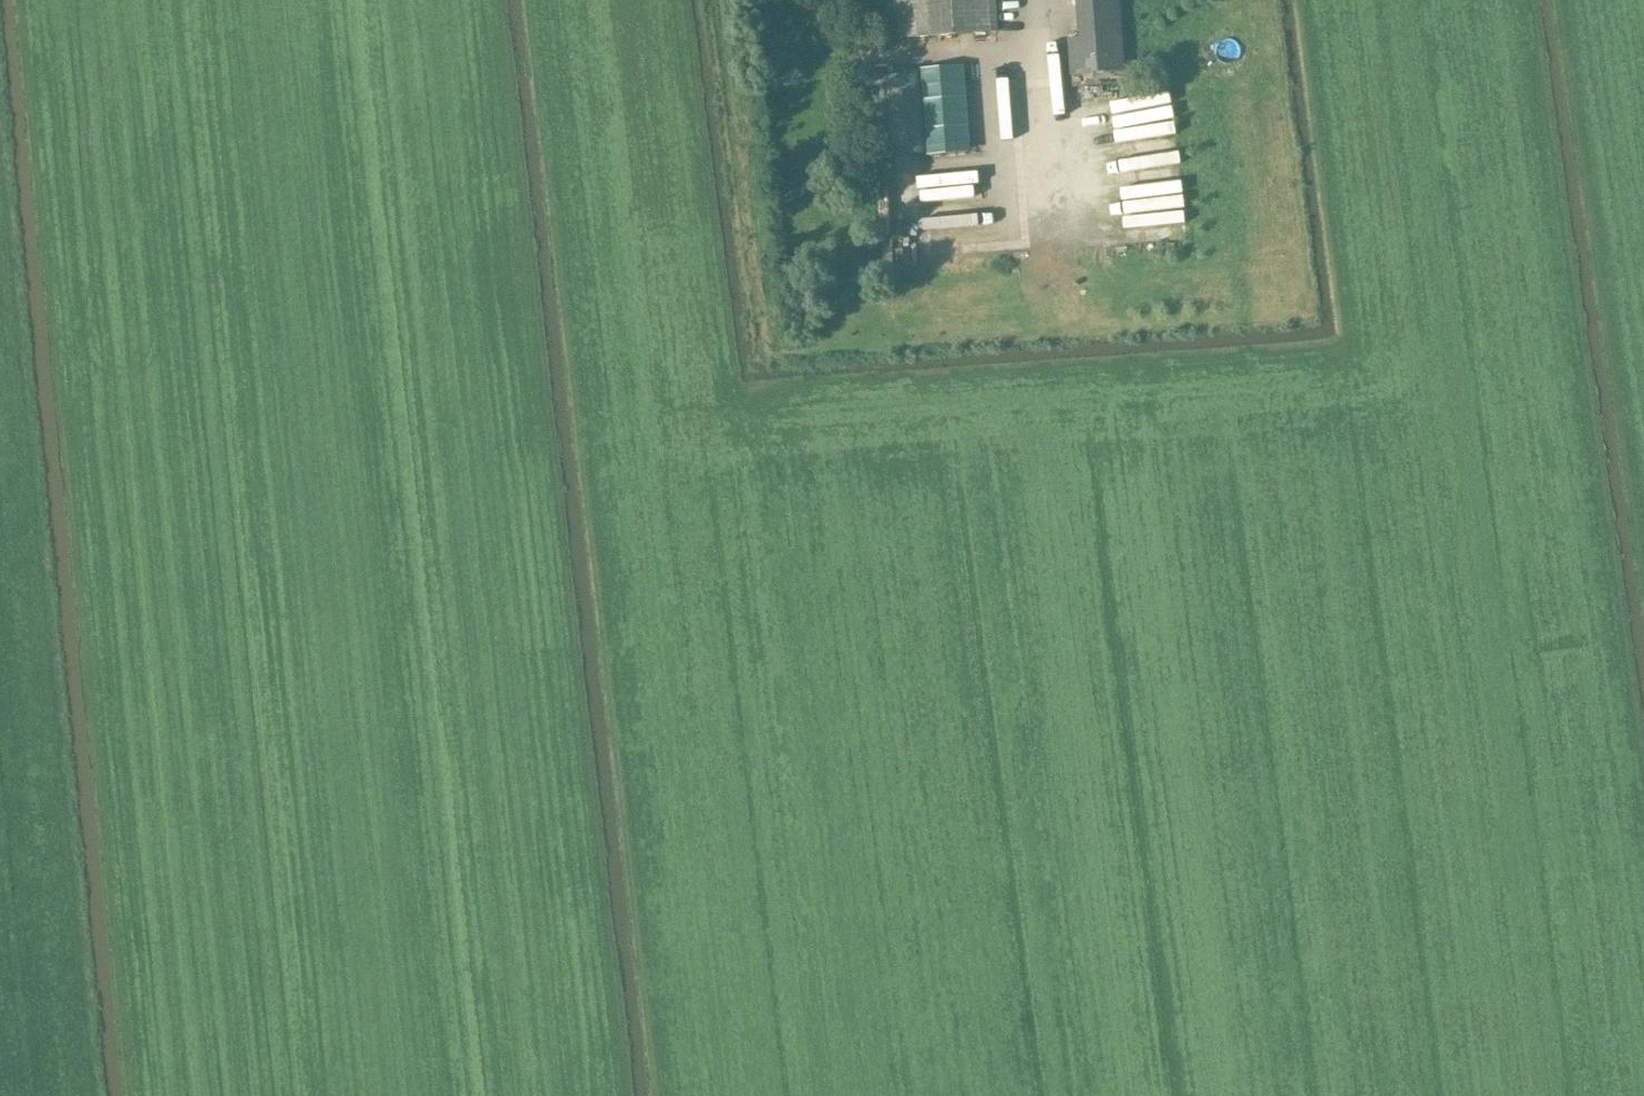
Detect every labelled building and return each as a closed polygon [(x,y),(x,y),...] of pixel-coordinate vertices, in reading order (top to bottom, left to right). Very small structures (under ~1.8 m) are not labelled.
[(888,41),(1000,32),(997,0),(884,0),(888,41)] [(1069,39),(1072,77),(1125,73),(1122,36),(1080,39),(1069,39)] [(928,65),(933,152),(978,150),(973,62),(928,65)] [(925,150),(920,73),(872,76),(876,153),(925,150)] [(1159,139),(1138,140),(1138,132),(1121,133),(1122,154),(1160,151),(1159,139)] [(1190,182),(1094,192),(1099,245),(1145,241),(1143,222),(1138,223),(1135,198),(1191,192),(1190,182)]
